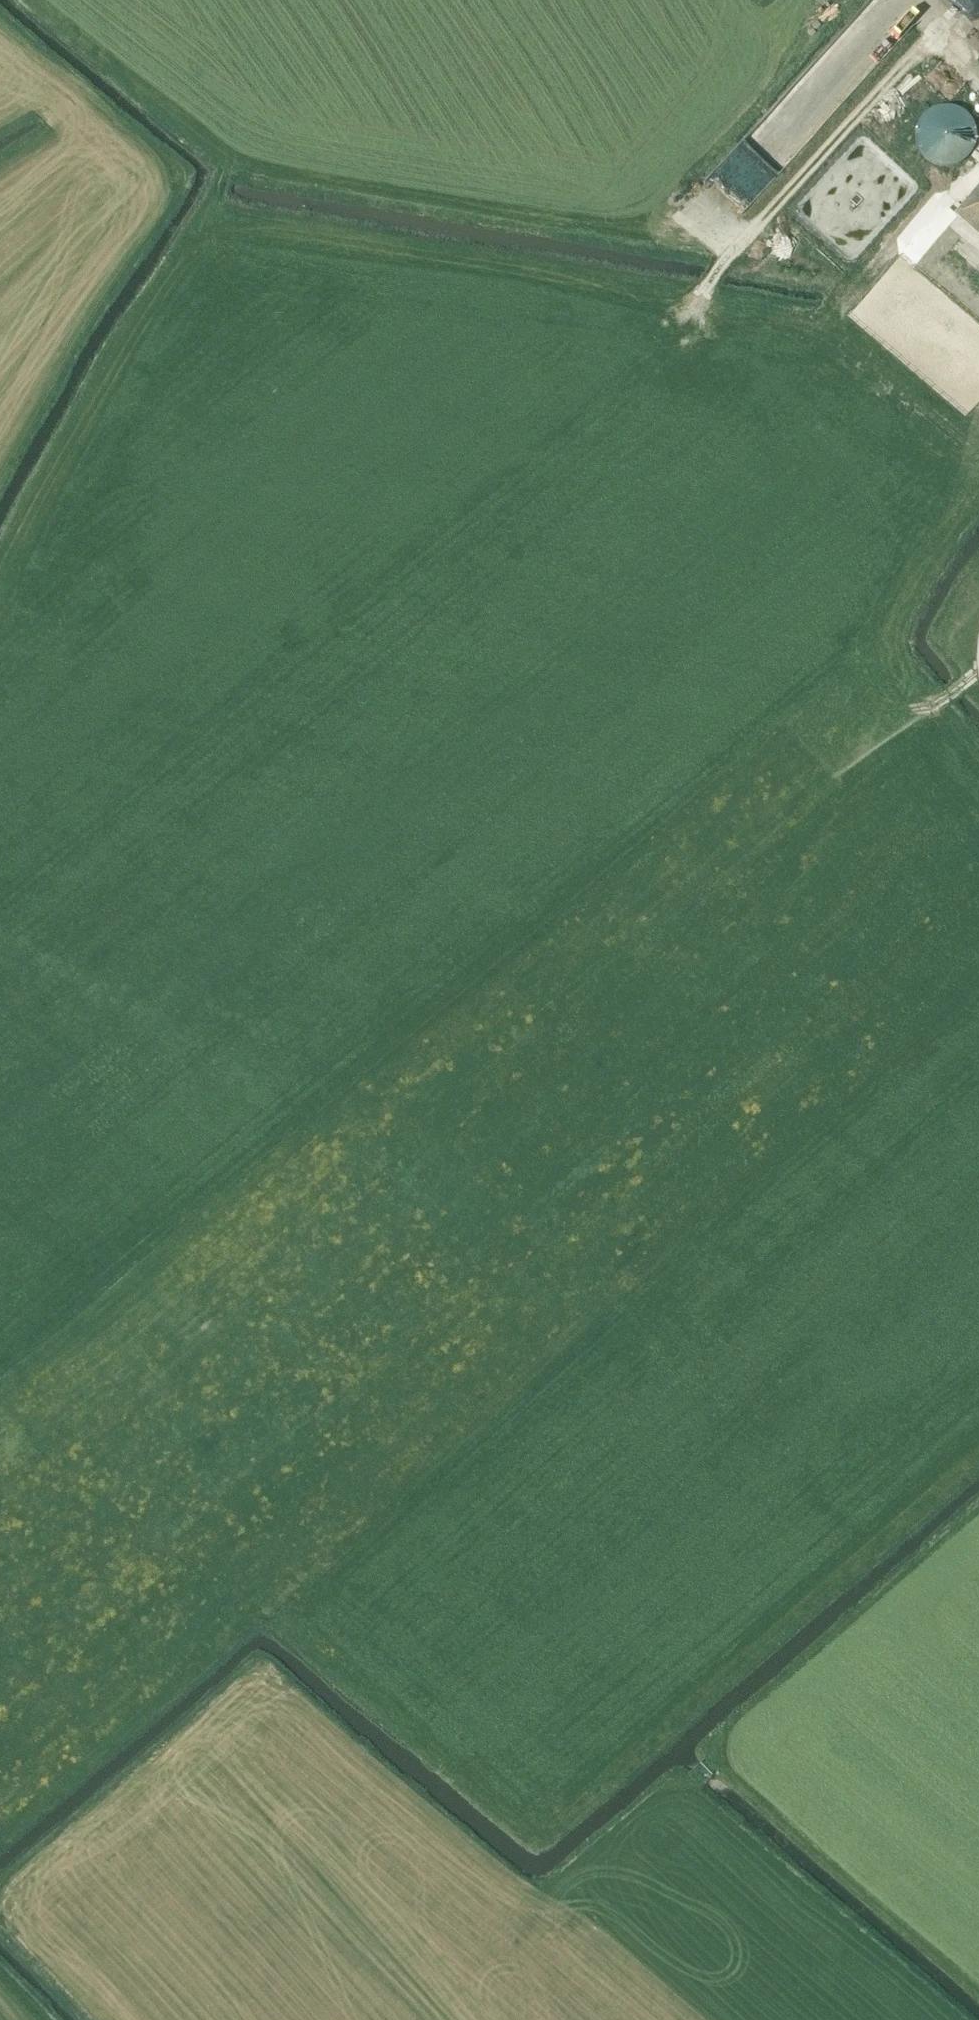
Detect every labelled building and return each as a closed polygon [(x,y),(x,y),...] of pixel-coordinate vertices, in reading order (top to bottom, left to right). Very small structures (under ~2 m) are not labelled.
[(977,136),(977,130),(975,125),(973,119),(970,116),(966,112),(964,110),(961,109),(954,106),(950,106),(946,106),(942,106),(938,106),(934,107),(931,108),(928,110),(925,113),(922,116),(920,119),(918,122),(917,126),(916,130),(916,134),(916,141),(916,145),(919,151),(921,154),(925,159),(928,161),(931,163),(934,164),(938,165),(940,166),(944,166),(948,166),(951,165),(955,165),(958,163),(962,161),(965,159),(968,156),(971,153),(973,150),(975,147),(976,143),(976,140),(977,136)] [(956,214),(978,234),(978,187),(956,214)]
